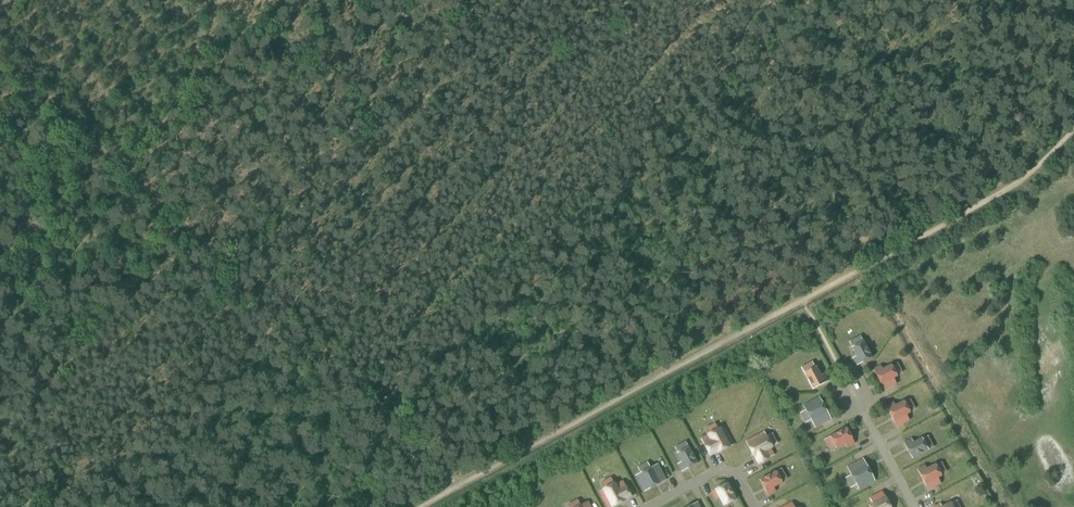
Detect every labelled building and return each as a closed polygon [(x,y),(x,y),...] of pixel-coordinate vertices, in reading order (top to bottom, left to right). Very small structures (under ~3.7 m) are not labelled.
[(872,357),(864,341),(852,348),(857,356),(853,359),(857,366),(872,357)] [(873,369),(885,390),(897,384),(894,378),(897,376),(891,365),(882,369),(880,365),(873,369)] [(805,373),(813,389),(829,381),(825,373),(821,375),(816,367),(805,373)] [(831,419),(820,397),(803,405),(815,427),(831,419)] [(886,406),(897,427),(909,420),(907,414),(910,412),(904,401),(896,405),(894,401),(886,406)] [(733,444),(724,426),(708,434),(708,435),(701,438),(711,455),(718,451),(718,452),(733,444)] [(847,428),(830,436),(836,448),(845,443),(847,447),(855,443),(847,428)] [(764,432),(746,441),(754,457),(755,456),(758,463),(774,455),(771,448),(772,447),(764,432)] [(912,458),(928,450),(922,438),(914,443),(912,439),(904,443),(912,458)] [(697,463),(689,447),(677,453),(682,462),(678,464),(682,472),(697,463)] [(847,467),(859,489),(875,480),(863,458),(847,467)] [(645,491),(667,480),(658,464),(636,475),(645,491)] [(917,469),(929,490),(941,483),(938,478),(942,476),(936,464),(927,469),(925,465),(917,469)] [(776,471),(760,480),(768,495),(776,491),(774,487),(782,483),(776,471)] [(608,506),(613,506),(625,501),(624,500),(632,496),(623,481),(616,484),(615,482),(599,491),(608,506)] [(728,483),(711,491),(715,499),(720,497),(724,505),(736,499),(728,483)] [(882,492),(870,498),(873,503),(869,506),(870,506),(891,506),(882,492)]
